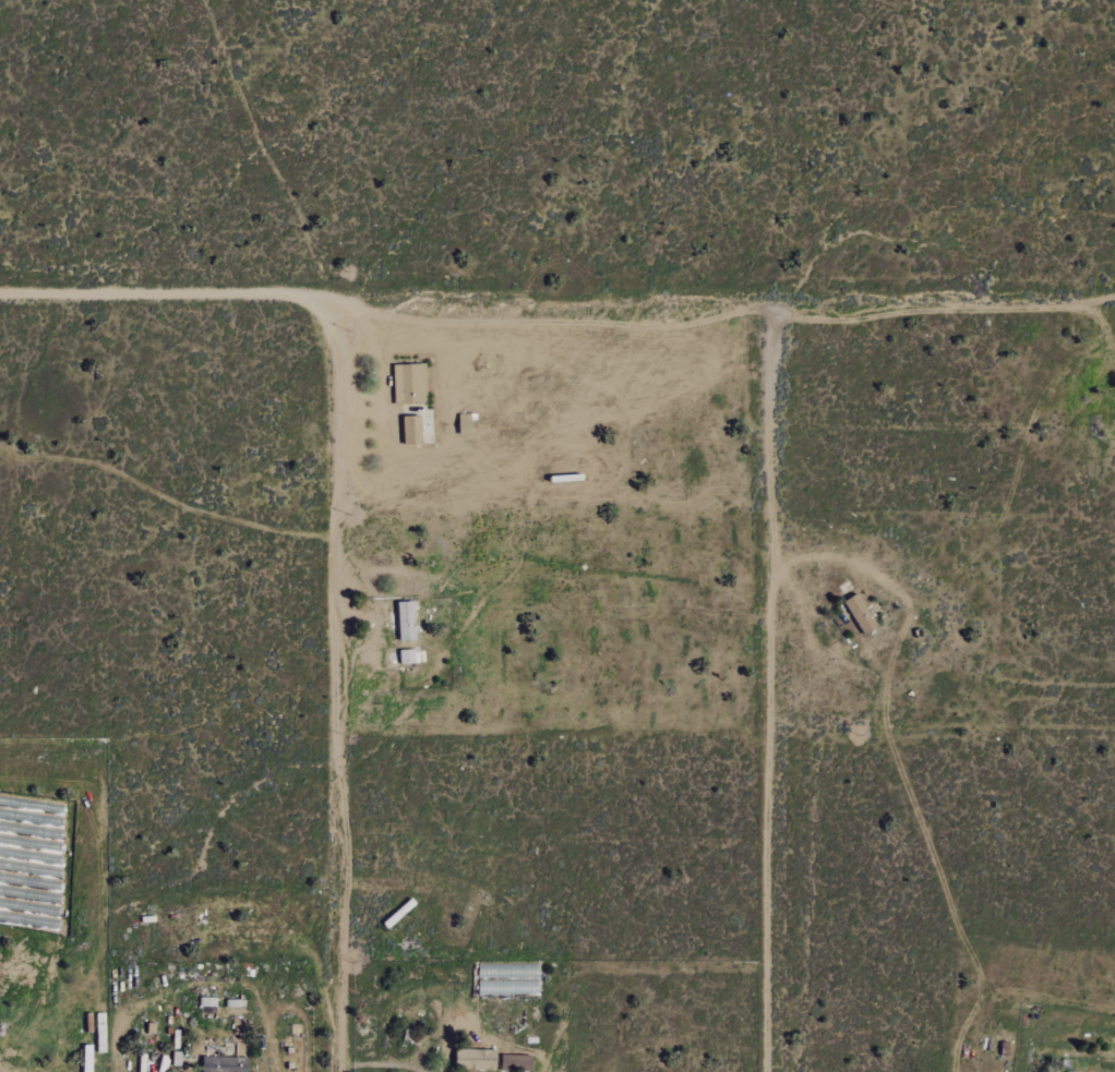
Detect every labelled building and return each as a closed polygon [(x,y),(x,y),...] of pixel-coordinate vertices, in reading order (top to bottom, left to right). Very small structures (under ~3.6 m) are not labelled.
[(1111,391),(1102,406),(1114,413),(1114,393),(1111,391)] [(404,416),(405,444),(423,444),(422,415),(404,416)] [(877,628),(862,593),(847,599),(862,635),(877,628)] [(399,602),(400,641),(417,640),(416,601),(399,602)] [(217,1006),(217,998),(200,998),(200,1006),(217,1006)] [(251,1058),(204,1057),(203,1071),(250,1071),(251,1058)]
